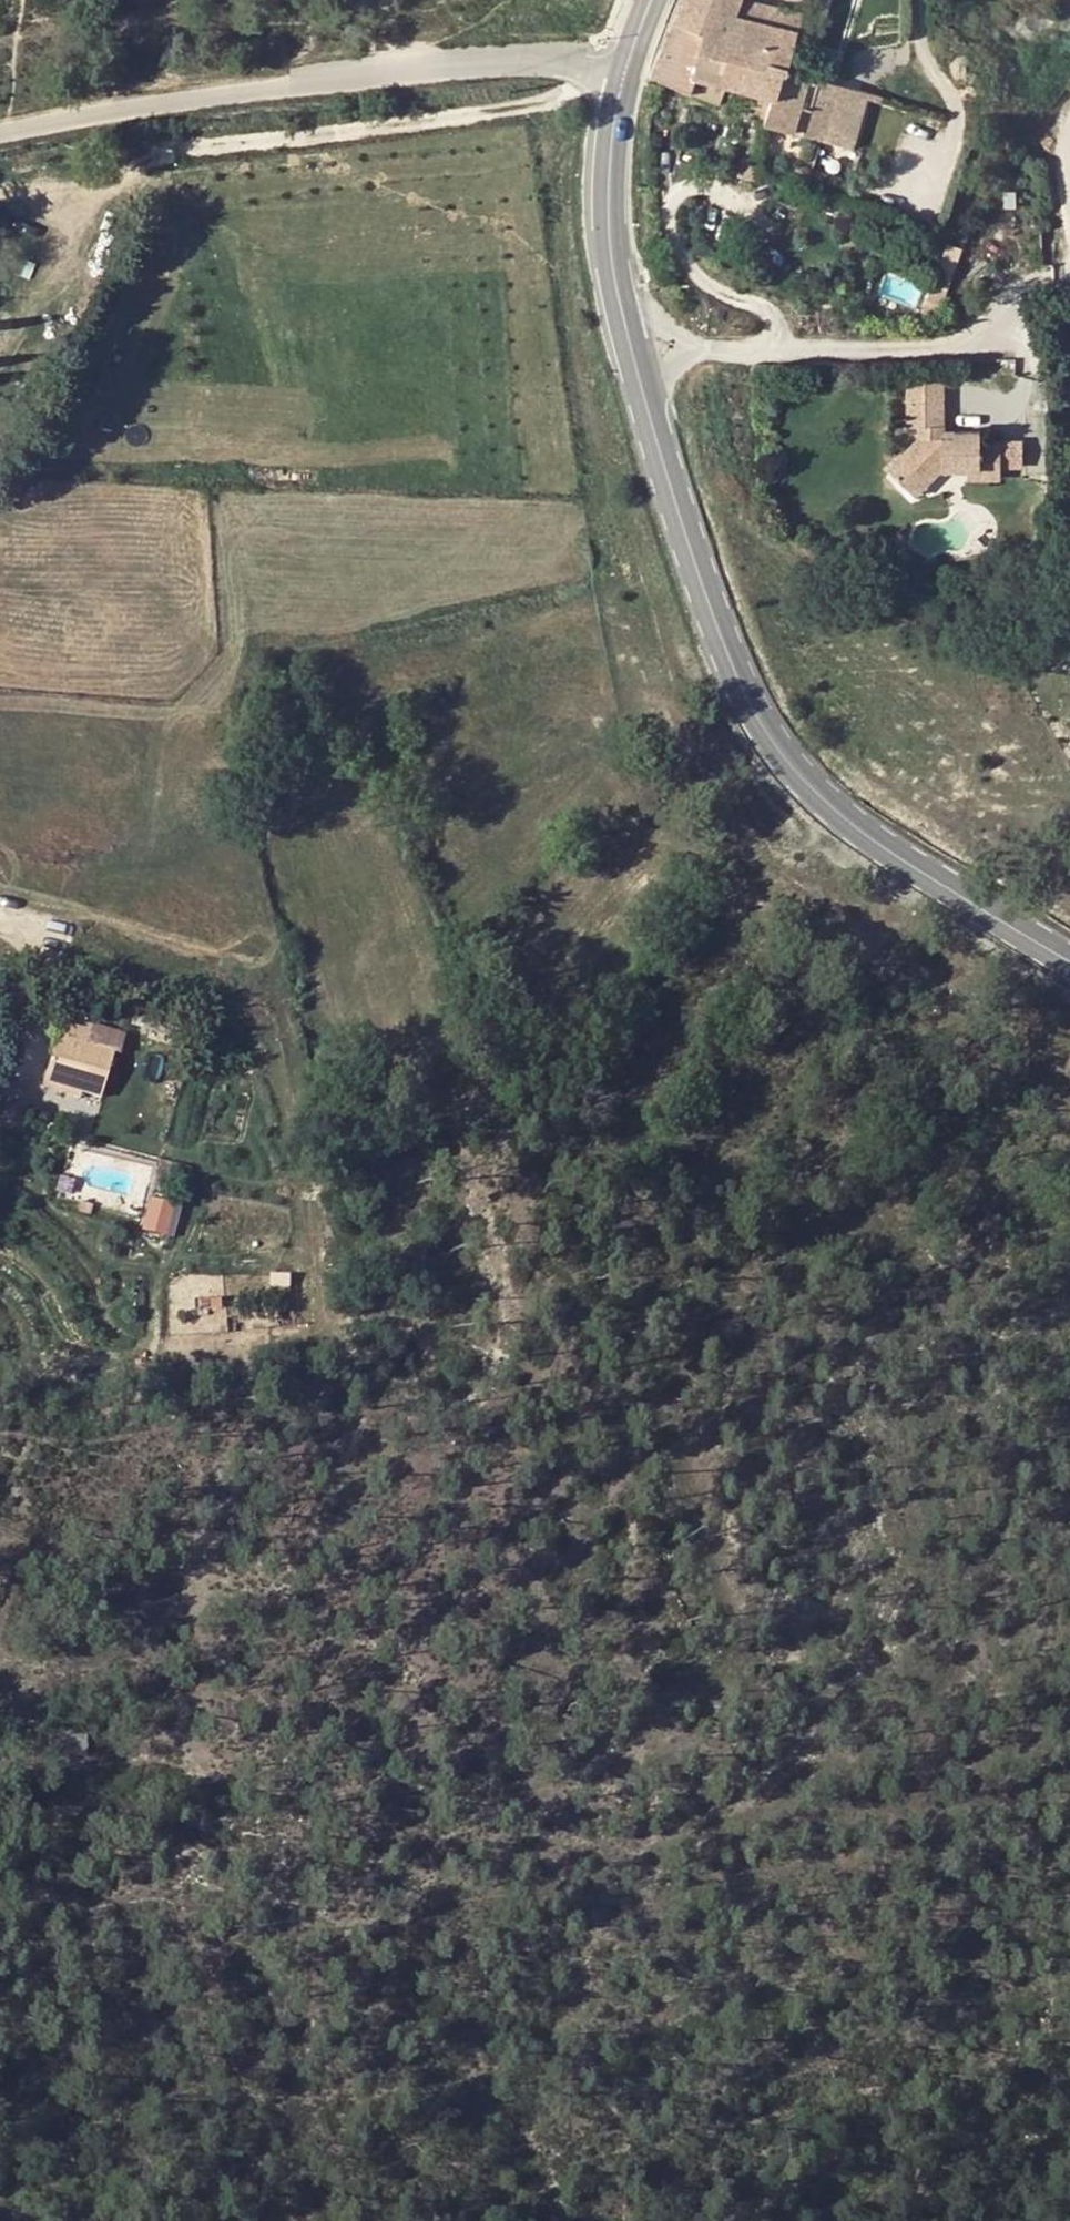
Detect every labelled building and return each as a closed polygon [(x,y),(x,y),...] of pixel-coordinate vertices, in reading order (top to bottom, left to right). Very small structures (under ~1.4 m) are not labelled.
[(676,18),(705,30),(705,32),(726,37),(740,0),(683,0),(676,18)] [(726,37),(770,48),(759,90),(774,94),(766,117),(811,132),(819,106),(846,114),(837,140),(868,150),(884,99),(827,82),(787,69),(803,13),(758,0),(740,0),(726,37)] [(759,90),(770,48),(726,37),(705,32),(705,30),(676,18),(653,74),(691,90),(696,74),(759,90)] [(949,295),(961,245),(948,242),(936,292),(949,295)] [(885,276),(882,293),(919,300),(923,283),(885,276)] [(918,434),(884,471),(901,488),(916,474),(926,483),(939,471),(965,470),(999,470),(999,442),(979,443),(979,430),(954,431),(955,436),(942,437),(942,431),(940,377),(906,380),(908,425),(918,424),(918,434)] [(916,474),(901,488),(912,497),(926,483),(916,474)] [(82,1087),(81,1093),(100,1098),(112,1051),(86,1044),(91,1026),(62,1019),(46,1078),(82,1087)] [(112,1051),(119,1053),(123,1035),(116,1032),(91,1026),(86,1044),(112,1051)] [(82,1087),(46,1078),(43,1088),(80,1097),(81,1093),(82,1087)] [(151,1196),(144,1229),(170,1234),(177,1201),(151,1196)] [(53,1736),(53,1752),(87,1752),(86,1736),(53,1736)] [(36,1754),(35,1742),(20,1743),(20,1754),(36,1754)]
